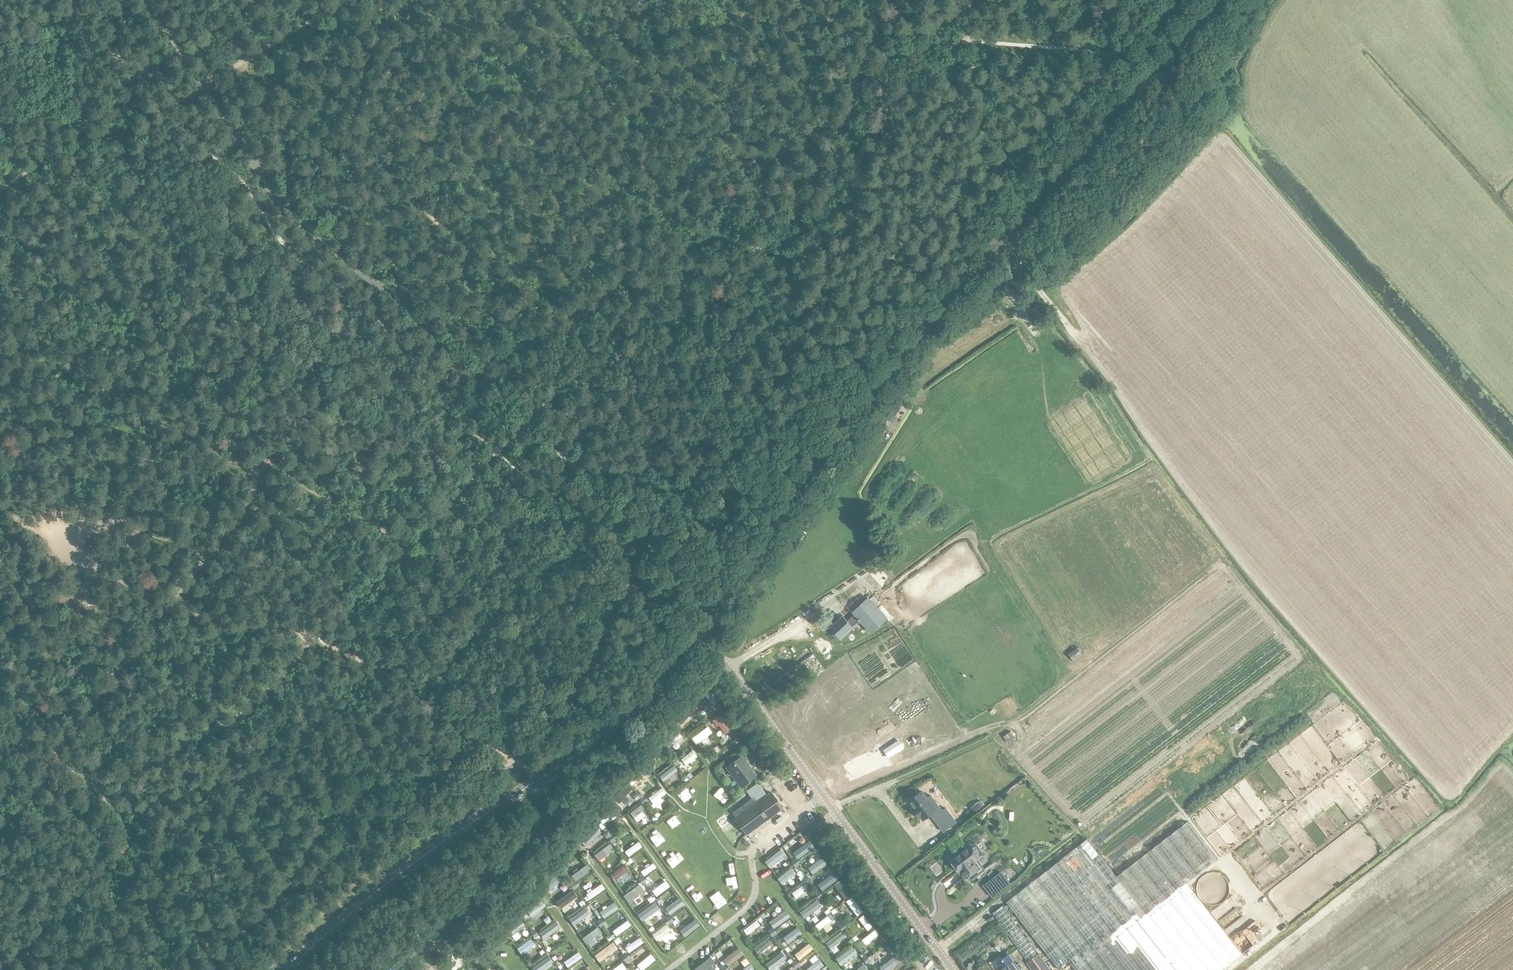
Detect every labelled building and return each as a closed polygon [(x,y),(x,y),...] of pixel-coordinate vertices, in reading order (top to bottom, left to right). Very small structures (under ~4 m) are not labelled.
[(887,410),(883,416),(890,421),(895,415),(895,416),(901,408),(899,407),(901,404),(895,399),(893,402),(887,410)] [(887,618),(868,597),(853,612),(855,614),(848,621),(843,615),(830,627),(841,638),(853,627),(852,626),(860,619),(872,632),(887,618)] [(700,687),(713,705),(719,701),(706,683),(700,687)] [(689,704),(675,718),(681,724),(695,710),(689,704)] [(714,718),(725,734),(731,730),(720,714),(714,718)] [(707,727),(692,738),(696,744),(711,733),(707,727)] [(677,732),(665,741),(670,746),(681,737),(677,732)] [(900,740),(884,750),(889,757),(904,747),(900,740)] [(657,745),(644,759),(650,764),(663,750),(657,745)] [(691,751),(680,760),(685,766),(696,757),(691,751)] [(748,764),(746,765),(740,756),(726,766),(740,786),(756,775),(748,764)] [(640,766),(627,780),(633,785),(646,771),(640,766)] [(673,766),(659,777),(663,783),(677,771),(673,766)] [(750,796),(751,798),(732,812),(736,817),(734,818),(746,834),(782,807),(770,792),(766,795),(757,782),(746,791),(750,796)] [(626,784),(613,797),(619,803),(632,789),(626,784)] [(661,788),(648,799),(652,804),(665,794),(661,788)] [(920,817),(921,816),(923,819),(930,814),(943,831),(956,822),(946,808),(942,810),(931,795),(927,798),(922,791),(909,800),(915,808),(914,809),(920,817)] [(641,804),(628,813),(632,818),(644,809),(641,804)] [(611,806),(597,819),(603,825),(616,812),(611,806)] [(1242,953),(1186,883),(1216,859),(1187,821),(1116,876),(1087,838),(1006,902),(1058,968),(1068,960),(1076,969),(1221,969),(1242,953)] [(595,828),(582,840),(587,846),(600,833),(595,828)] [(638,841),(623,852),(628,858),(643,847),(638,841)] [(809,842),(793,854),(797,860),(813,847),(809,842)] [(609,843),(594,855),(599,861),(614,849),(609,843)] [(956,851),(958,854),(951,860),(959,871),(960,871),(961,870),(966,876),(968,875),(971,879),(984,869),(977,858),(979,857),(979,856),(983,853),(975,843),(971,846),(971,845),(965,849),(963,846),(956,851)] [(779,851),(765,863),(769,868),(784,857),(779,851)] [(822,859),(808,869),(812,875),(826,864),(822,859)] [(653,861),(638,872),(643,878),(658,867),(653,861)] [(624,863),(609,874),(614,880),(629,869),(624,863)] [(587,865),(571,876),(575,882),(583,876),(591,871),(587,865)] [(792,867),(779,876),(783,881),(795,872),(792,867)] [(1001,872),(984,885),(992,896),(1010,883),(1001,872)] [(822,891),(838,879),(833,873),(817,885),(822,891)] [(556,875),(543,887),(548,893),(561,881),(556,875)] [(666,880),(651,891),(655,897),(670,886),(666,880)] [(832,885),(843,900),(850,895),(838,880),(832,885)] [(805,882),(790,893),(795,900),(810,888),(805,882)] [(605,889),(601,883),(586,894),(589,899),(605,889)] [(639,884),(624,895),(628,901),(643,890),(639,884)] [(571,891),(555,903),(560,909),(576,898),(571,891)] [(845,902),(856,917),(863,912),(851,898),(845,902)] [(680,899),(665,910),(669,916),(684,905),(680,899)] [(816,900),(799,913),(804,919),(821,906),(816,900)] [(540,901),(526,912),(531,918),(544,907),(540,901)] [(614,902),(599,913),(603,919),(618,908),(614,902)] [(654,902),(636,915),(641,922),(659,909),(654,902)] [(1028,961),(1037,954),(1002,905),(992,913),(1028,961)] [(585,908),(569,920),(573,926),(589,915),(585,908)] [(785,911),(768,924),(773,931),(790,918),(785,911)] [(828,915),(813,926),(818,933),(833,921),(828,915)] [(858,918),(866,930),(871,927),(863,915),(858,918)] [(756,919),(741,930),(745,936),(760,925),(756,919)] [(785,924),(796,939),(803,934),(791,919),(785,924)] [(520,920),(506,931),(510,937),(524,926),(520,920)] [(626,920),(611,931),(616,937),(631,926),(626,920)] [(695,920),(679,932),(684,938),(700,926),(695,920)] [(555,922),(538,934),(543,940),(560,928),(555,922)] [(666,924),(651,935),(656,942),(671,930),(666,924)] [(597,928),(581,939),(585,945),(601,934),(597,928)] [(873,930),(861,939),(864,944),(877,935),(873,930)] [(841,932),(825,944),(830,951),(846,938),(841,932)] [(640,937),(625,948),(629,954),(644,943),(640,937)] [(531,938),(517,949),(521,955),(535,944),(531,938)] [(767,938),(753,950),(758,955),(771,944),(767,938)] [(612,942),(594,956),(598,963),(617,950),(612,942)] [(808,944),(794,955),(799,961),(813,950),(808,944)] [(851,948),(835,960),(840,966),(856,954),(851,948)] [(738,949),(723,960),(728,967),(742,955),(738,949)] [(578,952),(563,963),(567,969),(582,958),(578,952)] [(765,964),(769,969),(770,969),(784,959),(780,953),(765,964)] [(1037,954),(1028,961),(1027,962),(1033,969),(1051,969),(1039,953),(1037,954)] [(636,965),(640,969),(642,969),(656,960),(651,954),(636,965)] [(1008,954),(996,963),(1001,969),(1020,969),(1008,954)] [(880,969),(886,969),(887,969),(877,957),(873,960),(880,969)] [(531,968),(533,969),(541,969),(550,964),(545,958),(531,968)] [(695,969),(708,969),(714,965),(709,959),(695,969)] [(806,969),(819,969),(824,966),(819,960),(806,969)]
